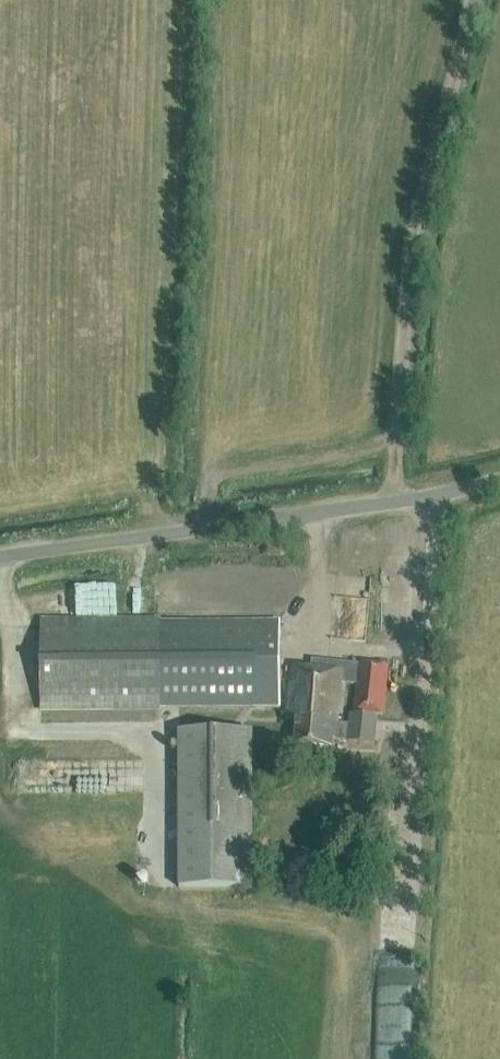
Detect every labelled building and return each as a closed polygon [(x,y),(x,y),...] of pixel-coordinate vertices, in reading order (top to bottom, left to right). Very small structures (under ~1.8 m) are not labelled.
[(332,633),(362,637),(367,600),(337,596),(332,633)] [(280,623),(162,624),(162,621),(41,621),(41,709),(160,709),(160,710),(280,710),(280,623)] [(382,714),(385,666),(311,660),(311,668),(292,667),(287,721),(297,722),(295,746),(333,749),(333,741),(375,745),(377,719),(350,717),(350,727),(342,726),(346,685),(358,686),(356,712),(382,714)] [(253,891),(253,735),(179,735),(180,891),(253,891)]
